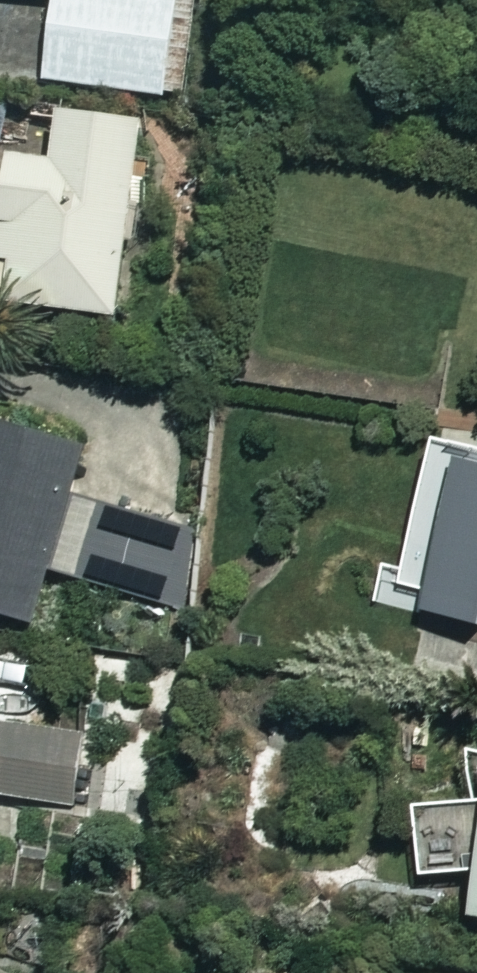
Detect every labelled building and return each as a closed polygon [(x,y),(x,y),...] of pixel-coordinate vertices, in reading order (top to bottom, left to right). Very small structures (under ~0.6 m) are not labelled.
[(42,77),(181,90),(189,0),(49,0),(42,77)] [(49,102),(43,152),(0,146),(0,253),(1,253),(0,263),(0,295),(108,309),(133,112),(49,102)] [(163,604),(166,590),(185,595),(195,558),(171,551),(180,515),(68,486),(81,436),(0,415),(0,608),(27,615),(38,572),(163,604)] [(474,621),(476,608),(476,450),(442,441),(404,605),(474,621)] [(81,717),(0,711),(0,798),(75,804),(81,717)] [(470,810),(424,803),(414,861),(468,870),(462,907),(476,909),(476,765),(470,810)]
